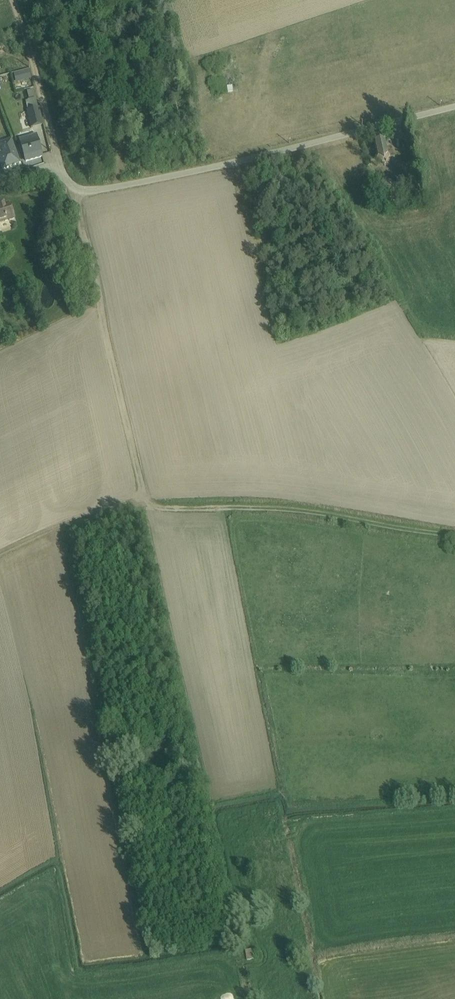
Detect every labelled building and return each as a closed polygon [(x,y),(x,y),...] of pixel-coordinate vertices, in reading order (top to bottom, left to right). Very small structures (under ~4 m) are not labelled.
[(36,98),(26,101),(28,111),(27,112),(31,128),(44,125),(39,108),(38,108),(36,98)] [(383,134),(374,136),(379,158),(377,161),(382,165),(384,162),(387,164),(390,158),(388,156),(383,134)] [(36,136),(20,141),(26,162),(42,157),(36,136)] [(0,155),(0,162),(3,170),(20,164),(11,140),(0,144),(0,151),(1,155),(0,155)] [(411,151),(404,152),(406,163),(413,162),(411,151)] [(15,219),(11,206),(6,208),(5,204),(0,205),(0,224),(15,219)]
